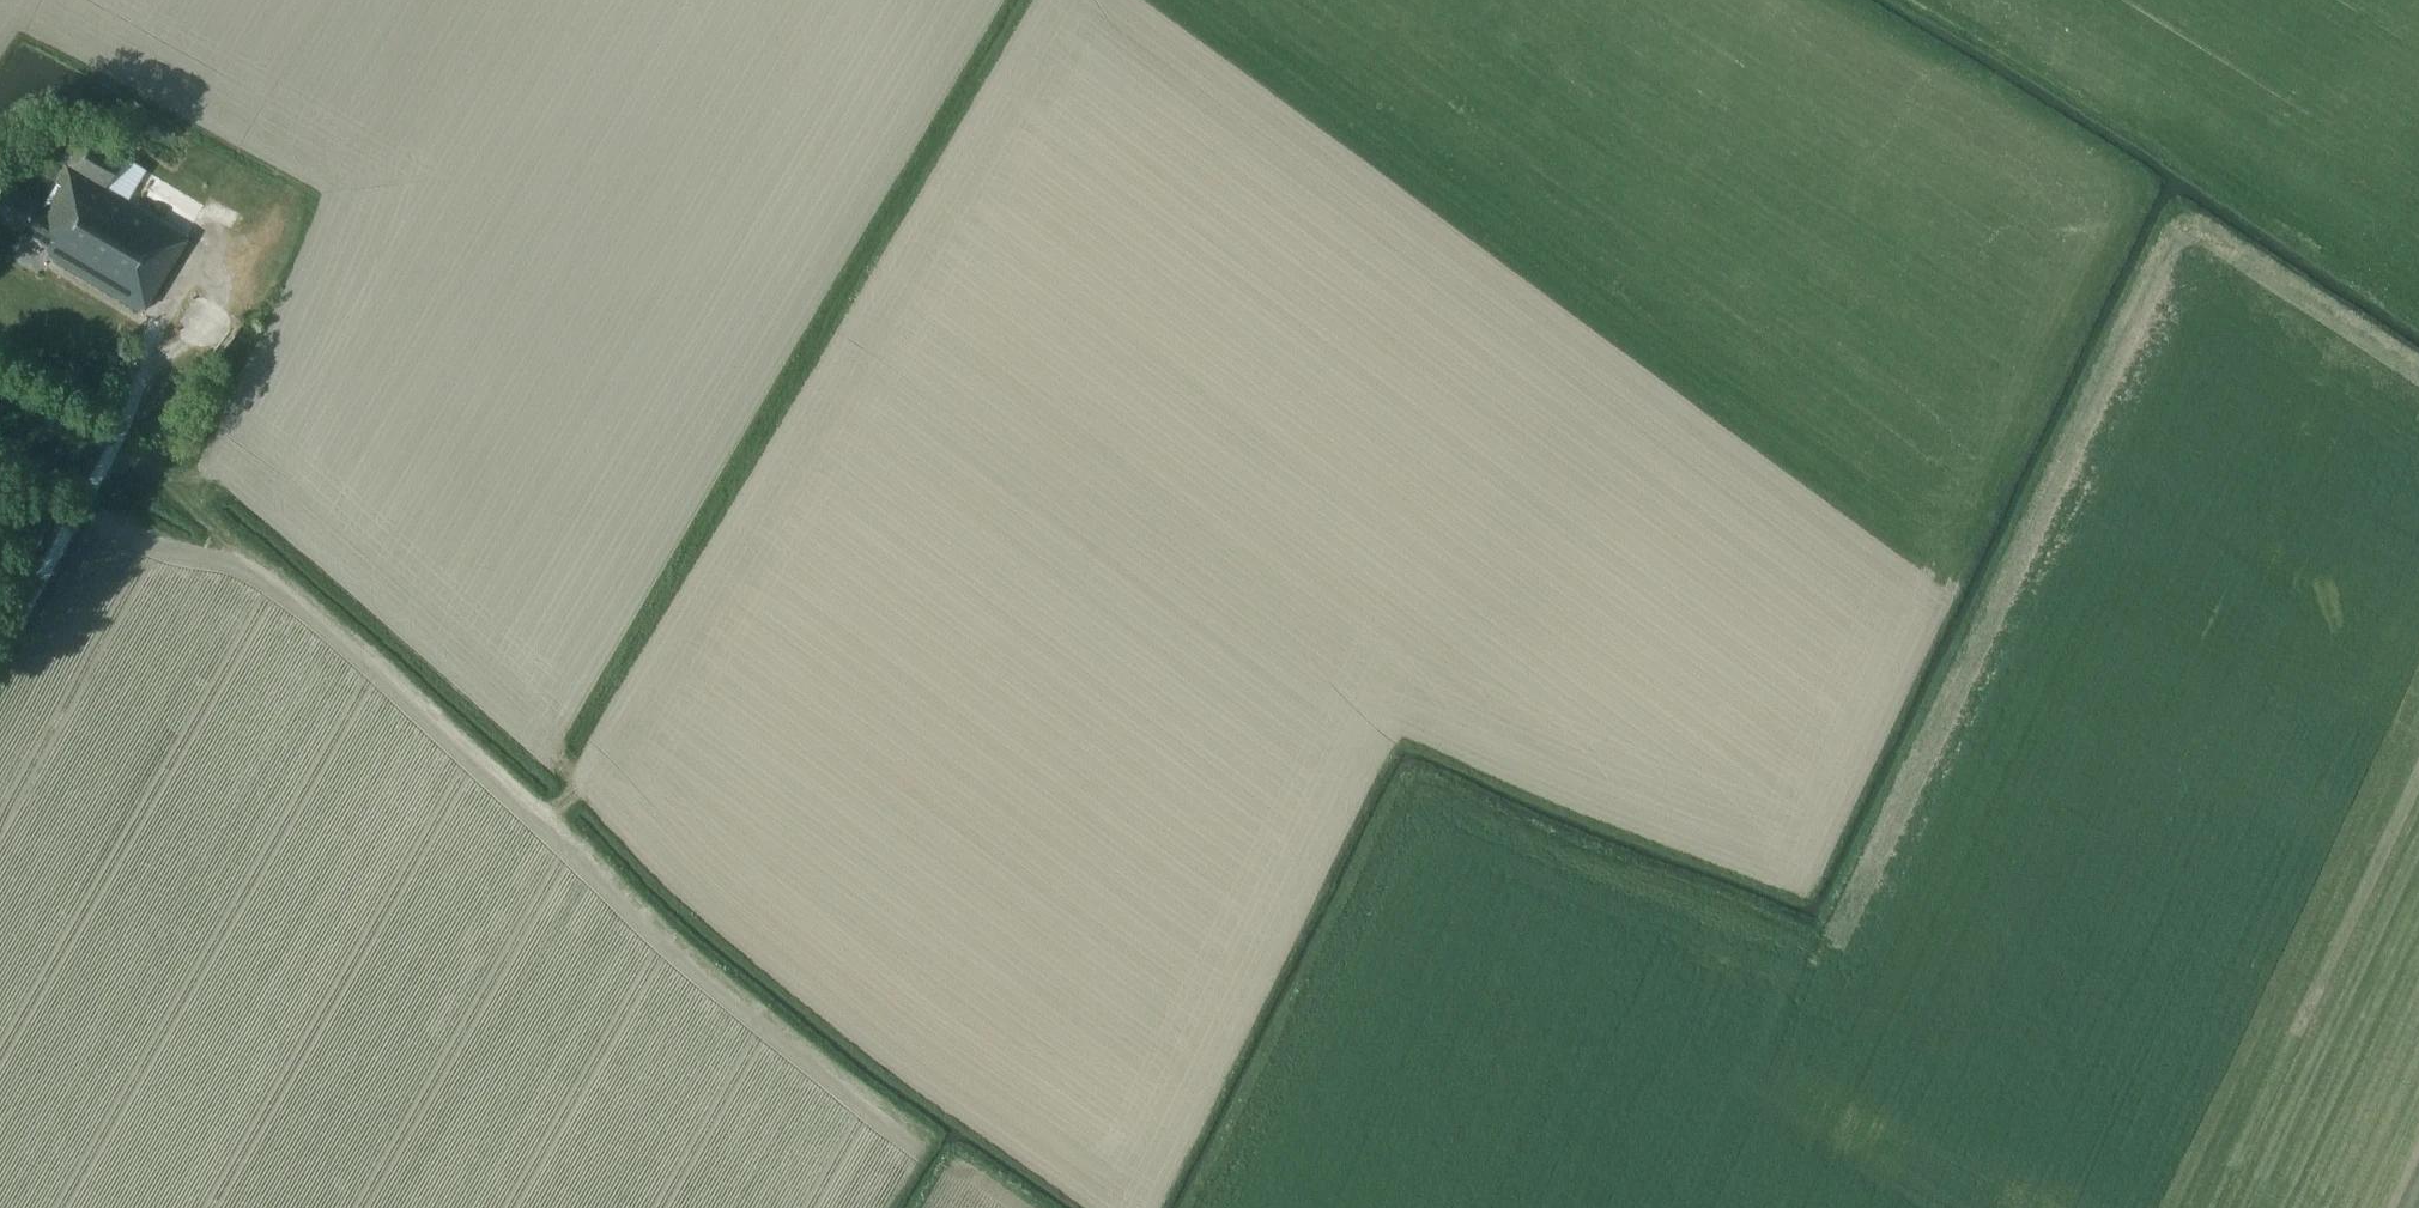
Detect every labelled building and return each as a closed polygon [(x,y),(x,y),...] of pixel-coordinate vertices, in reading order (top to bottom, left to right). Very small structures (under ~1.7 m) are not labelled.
[(205,203),(109,146),(107,149),(84,136),(43,206),(4,183),(0,191),(0,217),(51,246),(46,254),(141,309),(184,236),(185,236),(205,203)]
